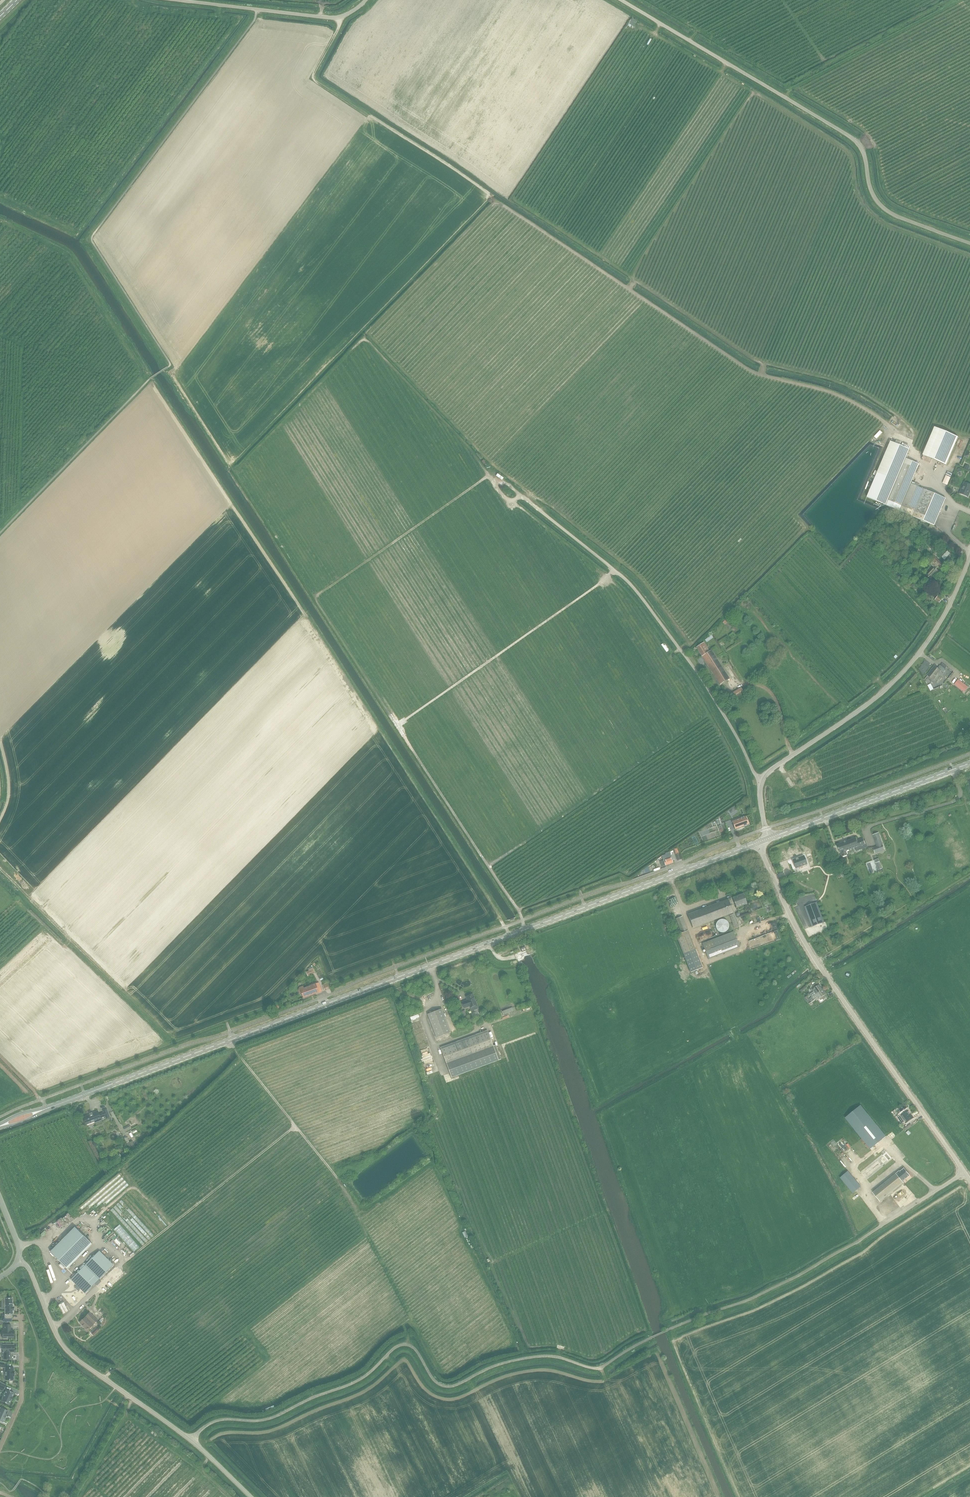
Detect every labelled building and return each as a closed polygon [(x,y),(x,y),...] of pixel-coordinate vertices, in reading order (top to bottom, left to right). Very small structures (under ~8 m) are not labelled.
[(632,18),(629,24),(634,26),(634,27),(637,21),(632,18)] [(934,427),(923,455),(946,465),(958,437),(934,427)] [(877,473),(867,498),(899,511),(934,526),(936,521),(946,498),(919,487),(920,485),(912,482),(917,469),(919,464),(906,459),(905,458),(909,449),(891,441),(877,473)] [(964,482),(959,493),(968,497),(969,492),(969,484),(964,482)] [(928,540),(926,542),(933,550),(936,547),(928,540)] [(945,558),(950,552),(947,549),(942,555),(945,558)] [(936,569),(939,566),(940,568),(943,565),(936,558),(930,564),(934,567),(927,575),(930,579),(938,571),(936,569)] [(719,684),(729,678),(710,650),(709,651),(704,642),(697,647),(702,655),(701,656),(719,684)] [(924,675),(929,668),(924,664),(919,671),(924,675)] [(927,675),(934,680),(940,671),(943,673),(946,669),(940,665),(937,668),(934,666),(927,675)] [(958,679),(954,684),(964,692),(968,687),(958,679)] [(793,771),(798,780),(814,772),(810,763),(793,771)] [(781,776),(771,783),(774,787),(784,780),(781,776)] [(735,829),(748,824),(746,816),(732,821),(735,829)] [(885,848),(879,832),(874,834),(878,846),(875,847),(876,852),(885,848)] [(855,838),(837,844),(840,853),(841,853),(842,857),(847,855),(846,851),(855,847),(856,850),(863,848),(862,846),(867,845),(865,841),(864,838),(863,839),(856,841),(855,838)] [(662,866),(665,865),(673,863),(669,852),(665,853),(666,854),(662,856),(664,860),(660,862),(662,866)] [(803,855),(792,860),(796,868),(807,864),(803,855)] [(736,908),(747,904),(743,893),(733,898),(736,908)] [(728,899),(727,899),(728,899),(688,914),(688,915),(693,928),(733,912),(728,899)] [(812,926),(824,922),(817,902),(805,907),(812,926)] [(735,928),(738,927),(733,914),(730,915),(735,928)] [(681,932),(687,929),(682,917),(676,919),(681,932)] [(729,927),(729,926),(728,924),(728,923),(727,922),(726,921),(725,920),(724,920),(723,920),(722,920),(720,920),(718,921),(717,922),(717,923),(716,924),(716,926),(716,927),(717,928),(718,930),(719,931),(720,931),(721,932),(722,932),(724,932),(725,932),(726,931),(727,930),(728,929),(728,928),(729,927)] [(764,925),(764,923),(748,929),(751,937),(777,927),(775,921),(764,925)] [(687,930),(676,935),(684,954),(695,949),(687,930)] [(708,959),(739,947),(734,931),(703,943),(708,959)] [(758,943),(754,944),(752,938),(748,940),(750,947),(759,944),(758,943)] [(703,968),(695,949),(684,954),(691,973),(703,968)] [(303,998),(310,995),(322,991),(319,983),(300,989),(303,998)] [(812,997),(822,989),(819,984),(812,989),(814,991),(810,994),(812,997)] [(821,1001),(823,1000),(827,998),(824,995),(826,994),(823,990),(822,989),(812,997),(814,1000),(818,997),(819,999),(820,1001),(821,1001)] [(466,1001),(462,1002),(464,1008),(469,1006),(471,1011),(478,1008),(473,994),(466,996),(467,1001),(466,1002),(466,1001)] [(451,1032),(442,1009),(427,1014),(436,1038),(451,1032)] [(488,1032),(441,1049),(451,1078),(498,1060),(488,1032)] [(886,1136),(861,1105),(845,1118),(870,1149),(886,1136)] [(95,1122),(101,1120),(110,1117),(107,1109),(103,1111),(104,1112),(99,1114),(98,1111),(92,1113),(92,1112),(89,1113),(90,1115),(83,1117),(86,1124),(95,1121),(95,1122)] [(900,1115),(897,1117),(901,1122),(904,1120),(906,1119),(908,1121),(913,1118),(910,1114),(907,1110),(900,1115)] [(134,1150),(127,1137),(124,1139),(131,1151),(134,1150)] [(885,1147),(858,1168),(868,1180),(894,1159),(885,1147)] [(899,1171),(896,1173),(902,1181),(910,1175),(904,1168),(900,1171),(899,1171)] [(853,1193),(861,1186),(848,1171),(840,1177),(853,1193)] [(894,1175),(873,1192),(880,1201),(903,1183),(902,1181),(896,1173),(894,1175)] [(75,1227),(50,1252),(68,1269),(92,1244),(75,1227)] [(85,1265),(71,1279),(85,1293),(99,1279),(114,1264),(99,1250),(85,1265)] [(12,1318),(12,1314),(13,1314),(13,1311),(14,1310),(13,1310),(13,1307),(14,1307),(13,1307),(13,1303),(12,1303),(12,1298),(5,1298),(5,1314),(4,1314),(4,1318),(12,1318)] [(64,1302),(58,1305),(63,1314),(68,1311),(64,1302)] [(87,1330),(93,1324),(97,1320),(90,1312),(86,1317),(80,1323),(87,1330)] [(4,1324),(4,1330),(2,1330),(2,1338),(13,1338),(13,1330),(10,1330),(10,1324),(4,1324)] [(3,1353),(3,1359),(11,1359),(11,1354),(10,1354),(10,1352),(14,1352),(14,1344),(2,1345),(3,1353)] [(14,1370),(14,1367),(6,1367),(6,1380),(11,1380),(11,1381),(14,1381),(14,1380),(15,1380),(14,1376),(15,1376),(15,1375),(15,1372),(15,1370),(14,1370)] [(12,1397),(14,1393),(6,1389),(1,1401),(9,1404),(10,1400),(11,1400),(12,1397)] [(8,1411),(1,1407),(0,1407),(0,1421),(3,1422),(5,1418),(6,1415),(6,1416),(6,1415),(8,1411)]
